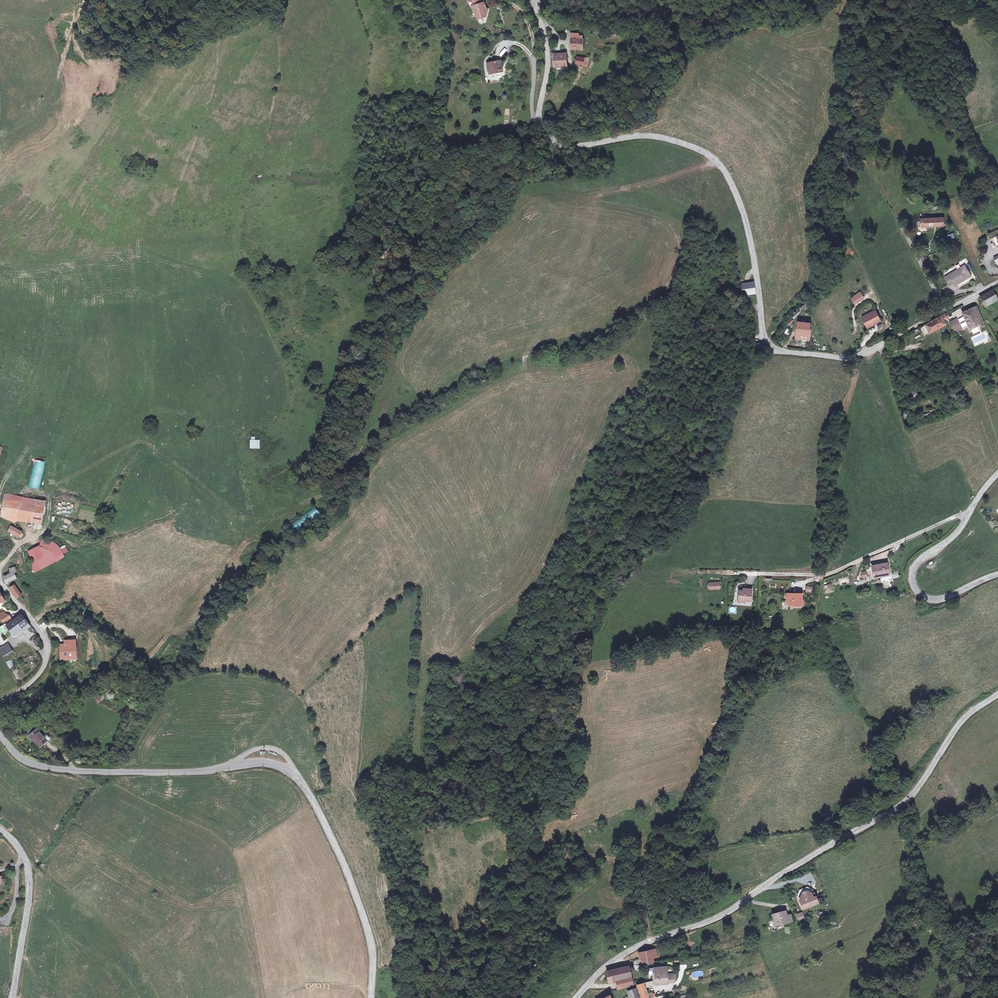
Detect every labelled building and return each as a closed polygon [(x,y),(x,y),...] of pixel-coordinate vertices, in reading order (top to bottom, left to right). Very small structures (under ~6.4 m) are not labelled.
[(480,6),(479,3),(480,3),(482,0),(471,0),(470,2),(472,8),(473,8),(475,15),(477,14),(479,21),(488,18),(489,11),(487,9),(486,4),(480,6)] [(583,35),(579,35),(578,37),(571,37),(570,46),(582,47),(584,38),(583,38),(583,35)] [(501,56),(508,51),(505,48),(499,54),(501,56)] [(553,54),(553,65),(566,65),(566,54),(553,54)] [(585,66),(586,59),(576,57),(574,64),(585,66)] [(500,68),(502,67),(500,60),(488,64),(491,75),(501,72),(500,68)] [(944,219),(923,220),(923,228),(944,227),(944,219)] [(965,266),(946,276),(950,283),(953,281),(956,285),(970,277),(965,266)] [(739,286),(742,296),(756,293),(754,282),(739,286)] [(986,308),(997,301),(997,297),(995,291),(981,299),(986,308)] [(860,294),(851,300),(854,304),(863,298),(860,294)] [(977,309),(965,315),(971,328),(983,322),(977,309)] [(874,311),(861,317),(866,328),(874,324),(873,323),(875,322),(876,323),(880,321),(874,311)] [(928,325),(932,332),(948,324),(946,321),(944,318),(944,317),(928,325)] [(953,323),(958,333),(965,329),(960,320),(953,323)] [(800,329),(799,339),(809,340),(810,330),(800,329)] [(921,352),(922,359),(930,358),(929,351),(921,352)] [(909,395),(912,402),(922,397),(918,390),(909,395)] [(260,449),(259,440),(249,440),(250,449),(260,449)] [(29,487),(41,489),(45,461),(33,459),(29,487)] [(6,496),(5,501),(35,507),(37,502),(6,496)] [(35,507),(5,501),(3,516),(32,521),(31,523),(43,526),(46,509),(35,507)] [(295,531),(321,515),(316,508),(290,524),(295,531)] [(19,532),(12,529),(10,531),(20,537),(21,536),(18,533),(19,532)] [(47,542),(43,549),(32,550),(35,569),(46,566),(48,566),(53,564),(53,562),(63,556),(58,550),(55,548),(52,545),(47,542)] [(871,579),(879,578),(878,576),(887,573),(886,564),(869,567),(871,579)] [(11,576),(6,579),(7,583),(16,579),(15,575),(16,574),(15,571),(10,573),(11,576)] [(14,585),(11,588),(20,598),(24,595),(14,585)] [(743,592),(739,592),(739,601),(744,601),(752,601),(752,590),(743,589),(743,592)] [(786,597),(786,602),(789,602),(789,606),(798,606),(798,603),(802,604),(802,595),(792,594),(792,597),(786,597)] [(1,617),(4,624),(12,620),(9,616),(8,617),(6,614),(1,617)] [(13,636),(22,630),(27,626),(28,625),(21,616),(6,626),(9,631),(13,636)] [(0,627),(0,635),(1,636),(8,633),(7,632),(9,631),(6,626),(5,625),(0,627)] [(64,648),(59,648),(60,662),(78,662),(78,640),(64,640),(64,648)] [(6,662),(9,668),(14,666),(11,659),(6,662)] [(29,737),(40,748),(51,738),(46,734),(43,736),(36,730),(29,737)] [(797,893),(801,896),(804,892),(807,891),(811,893),(813,889),(808,886),(799,890),(797,893)] [(818,901),(816,896),(813,898),(812,894),(811,893),(807,891),(804,892),(801,896),(803,899),(800,901),(802,906),(818,901)] [(786,920),(785,914),(784,909),(771,912),(774,922),(786,920)] [(802,912),(796,914),(798,921),(804,919),(802,912)] [(652,957),(651,951),(639,954),(642,965),(653,962),(652,957)] [(629,965),(625,967),(628,978),(618,981),(621,990),(635,985),(629,965)] [(612,983),(618,981),(628,978),(625,967),(609,972),(612,983)] [(667,982),(667,981),(667,973),(667,967),(656,968),(657,983),(667,982)] [(647,984),(641,986),(644,995),(650,992),(647,984)] [(628,991),(630,997),(640,997),(637,989),(628,991)]
